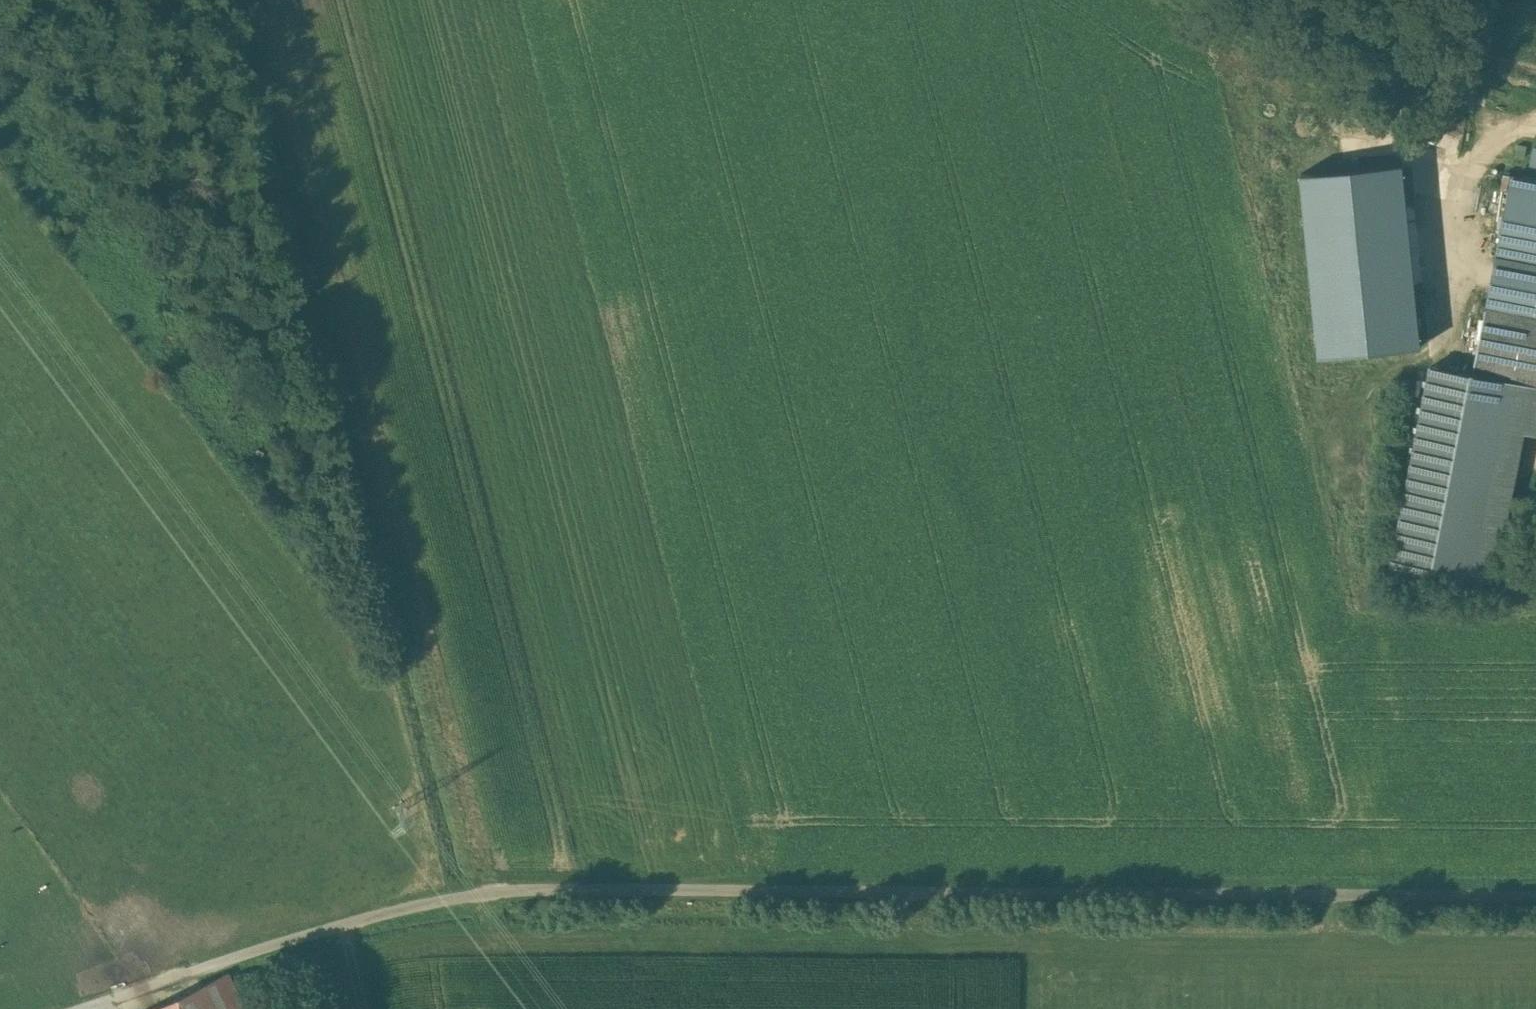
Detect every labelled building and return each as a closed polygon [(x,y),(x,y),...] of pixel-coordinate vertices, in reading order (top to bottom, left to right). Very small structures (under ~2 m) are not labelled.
[(1526,145),(1517,144),(1515,155),(1524,156),(1526,145)] [(1511,175),(1495,256),(1535,264),(1535,180),(1511,175)] [(1413,189),(1387,192),(1404,367),(1430,365),(1413,189)] [(1495,256),(1472,373),(1510,381),(1535,386),(1535,264),(1495,256)] [(1472,373),(1430,365),(1391,562),(1471,577),(1510,381),(1472,373)] [(202,985),(152,1008),(214,1008),(202,985)]
